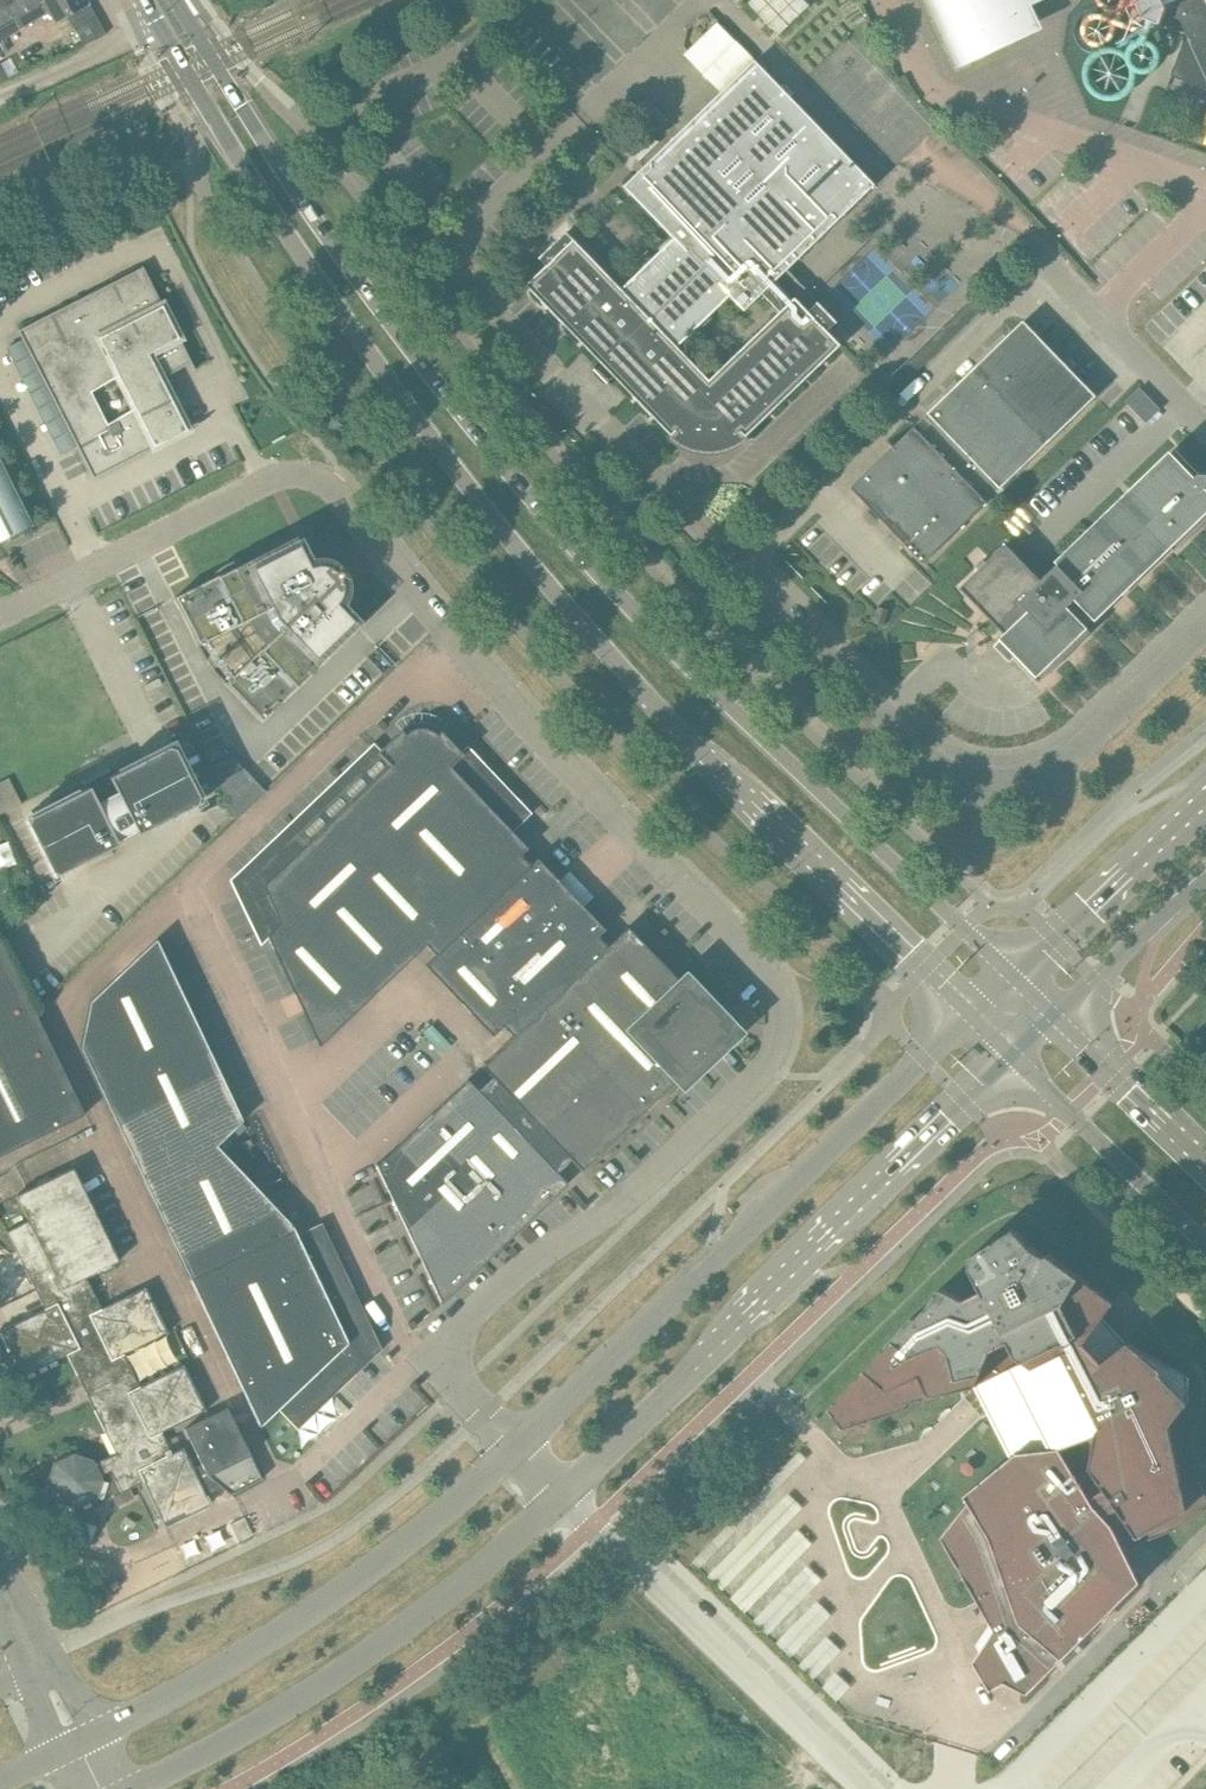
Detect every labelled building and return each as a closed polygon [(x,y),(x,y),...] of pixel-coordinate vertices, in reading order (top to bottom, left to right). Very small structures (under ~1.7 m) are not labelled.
[(49,12),(56,23),(89,4),(86,0),(44,0),(0,25),(0,55),(7,51),(1,40),(49,12)] [(44,0),(17,0),(0,10),(0,25),(44,0)] [(807,1),(805,0),(745,0),(774,32),(807,1)] [(934,18),(930,20),(930,22),(934,20),(934,21),(941,18),(959,57),(969,52),(1034,22),(1027,7),(1042,0),(925,0),(934,18)] [(1140,3),(1147,18),(1175,27),(1189,32),(1173,76),(1205,89),(1205,0),(1141,0),(1140,3)] [(95,17),(74,29),(82,45),(105,34),(95,17)] [(568,231),(541,257),(542,258),(548,265),(528,284),(605,364),(600,368),(599,369),(609,380),(615,374),(672,433),(673,435),(679,429),(681,431),(684,434),(688,436),(691,438),(695,439),(698,441),(702,441),(706,442),(710,442),(714,442),(718,442),(722,441),(726,440),(730,439),(733,437),(737,435),(740,433),(742,431),(747,436),(749,435),(842,344),(829,331),(837,323),(838,323),(839,322),(819,301),(788,269),(797,261),(843,216),(876,184),(864,172),(857,164),(852,159),(787,92),(781,85),(756,60),(722,93),(682,131),(636,178),(627,187),(676,238),(653,259),(647,253),(639,260),(646,267),(623,288),(575,238),(568,231)] [(186,429),(161,379),(190,364),(193,370),(195,369),(143,267),(18,330),(93,478),(203,422),(202,421),(186,429)] [(950,339),(989,301),(980,292),(979,292),(940,329),(950,339)] [(1097,395),(1024,320),(928,412),(936,420),(922,433),(915,426),(852,487),(924,562),(1097,395)] [(901,386),(892,376),(882,386),(892,396),(901,386)] [(1160,409),(1140,388),(1127,401),(1147,421),(1160,409)] [(1177,450),(1042,580),(1006,543),(987,562),(984,558),(976,565),(980,569),(961,587),(1010,638),(1001,646),(1012,657),(1014,655),(1040,681),(1091,632),(1086,626),(1169,545),(1175,551),(1205,521),(1205,474),(1200,473),(1177,450)] [(0,464),(0,540),(31,525),(0,464)] [(216,570),(214,572),(216,576),(175,597),(199,644),(250,618),(256,631),(267,641),(225,682),(262,720),(360,626),(337,603),(339,599),(340,597),(342,593),(341,593),(342,589),(342,584),(341,580),(343,578),(344,575),(344,572),(342,569),(339,567),(336,568),(333,569),(329,567),(325,565),(321,564),(321,563),(316,564),(314,564),(310,566),(295,536),(242,563),(241,559),(237,559),(233,560),(229,562),(226,563),(222,565),(219,567),(216,570)] [(727,1033),(669,970),(627,927),(608,946),(598,936),(605,929),(537,858),(530,865),(520,854),(527,848),(505,825),(518,813),(441,731),(436,735),(432,731),(427,728),(415,728),(409,730),(405,734),(401,730),(377,752),(389,765),(307,843),(295,830),(241,881),(319,1045),(426,943),(436,954),(425,964),(492,1035),(502,1025),(513,1035),(482,1065),(491,1075),(477,1089),(467,1079),(377,1164),(377,1163),(376,1164),(440,1301),(440,1302),(441,1303),(485,1261),(479,1254),(516,1219),(522,1225),(567,1183),(557,1172),(570,1159),(581,1170),(727,1033)] [(78,790),(24,818),(53,877),(108,849),(108,848),(117,843),(116,840),(136,830),(137,833),(147,828),(147,829),(202,801),(172,742),(117,770),(118,771),(109,775),(107,772),(110,771),(109,768),(82,782),(83,784),(86,783),(87,786),(79,791),(78,790)] [(211,766),(221,787),(242,767),(232,756),(211,766)] [(221,787),(228,802),(253,778),(242,767),(221,787)] [(0,779),(0,812),(22,801),(9,775),(0,779)] [(0,939),(0,1155),(86,1113),(35,1011),(0,939)] [(242,1121),(156,939),(91,1001),(82,1047),(259,1425),(258,1425),(260,1426),(285,1402),(298,1415),(369,1347),(317,1236),(301,1244),(292,1225),(216,1145),(242,1121)] [(118,1262),(73,1169),(17,1196),(29,1221),(7,1231),(44,1309),(0,1330),(23,1376),(67,1354),(116,1452),(94,1463),(93,1460),(73,1453),(54,1462),(47,1482),(56,1501),(76,1507),(95,1498),(102,1478),(100,1475),(111,1470),(121,1492),(130,1488),(144,1482),(165,1526),(211,1504),(202,1485),(213,1480),(230,1494),(262,1479),(227,1407),(184,1428),(202,1464),(193,1468),(184,1448),(173,1454),(162,1432),(206,1411),(184,1365),(139,1387),(123,1355),(168,1333),(145,1287),(101,1309),(85,1278),(118,1262)] [(1015,1228),(971,1255),(971,1267),(983,1289),(965,1299),(941,1287),(918,1317),(913,1315),(829,1409),(844,1428),(906,1408),(907,1403),(908,1402),(959,1390),(970,1387),(971,1392),(976,1398),(987,1410),(989,1409),(991,1408),(1014,1454),(964,1495),(969,1502),(941,1537),(977,1601),(990,1624),(976,1644),(980,1651),(972,1662),(990,1692),(1005,1682),(1027,1694),(1141,1581),(1116,1532),(1129,1524),(1142,1542),(1178,1528),(1205,1507),(1205,1493),(1201,1480),(1183,1484),(1171,1425),(1190,1400),(1190,1376),(1128,1341),(1124,1345),(1101,1320),(1115,1301),(1050,1253),(1046,1255),(1033,1248),(1015,1228)] [(130,1488),(121,1492),(116,1481),(107,1486),(112,1497),(116,1505),(134,1497),(130,1488)] [(1174,1574),(1185,1585),(1186,1586),(1205,1566),(1205,1542),(1174,1574)]
